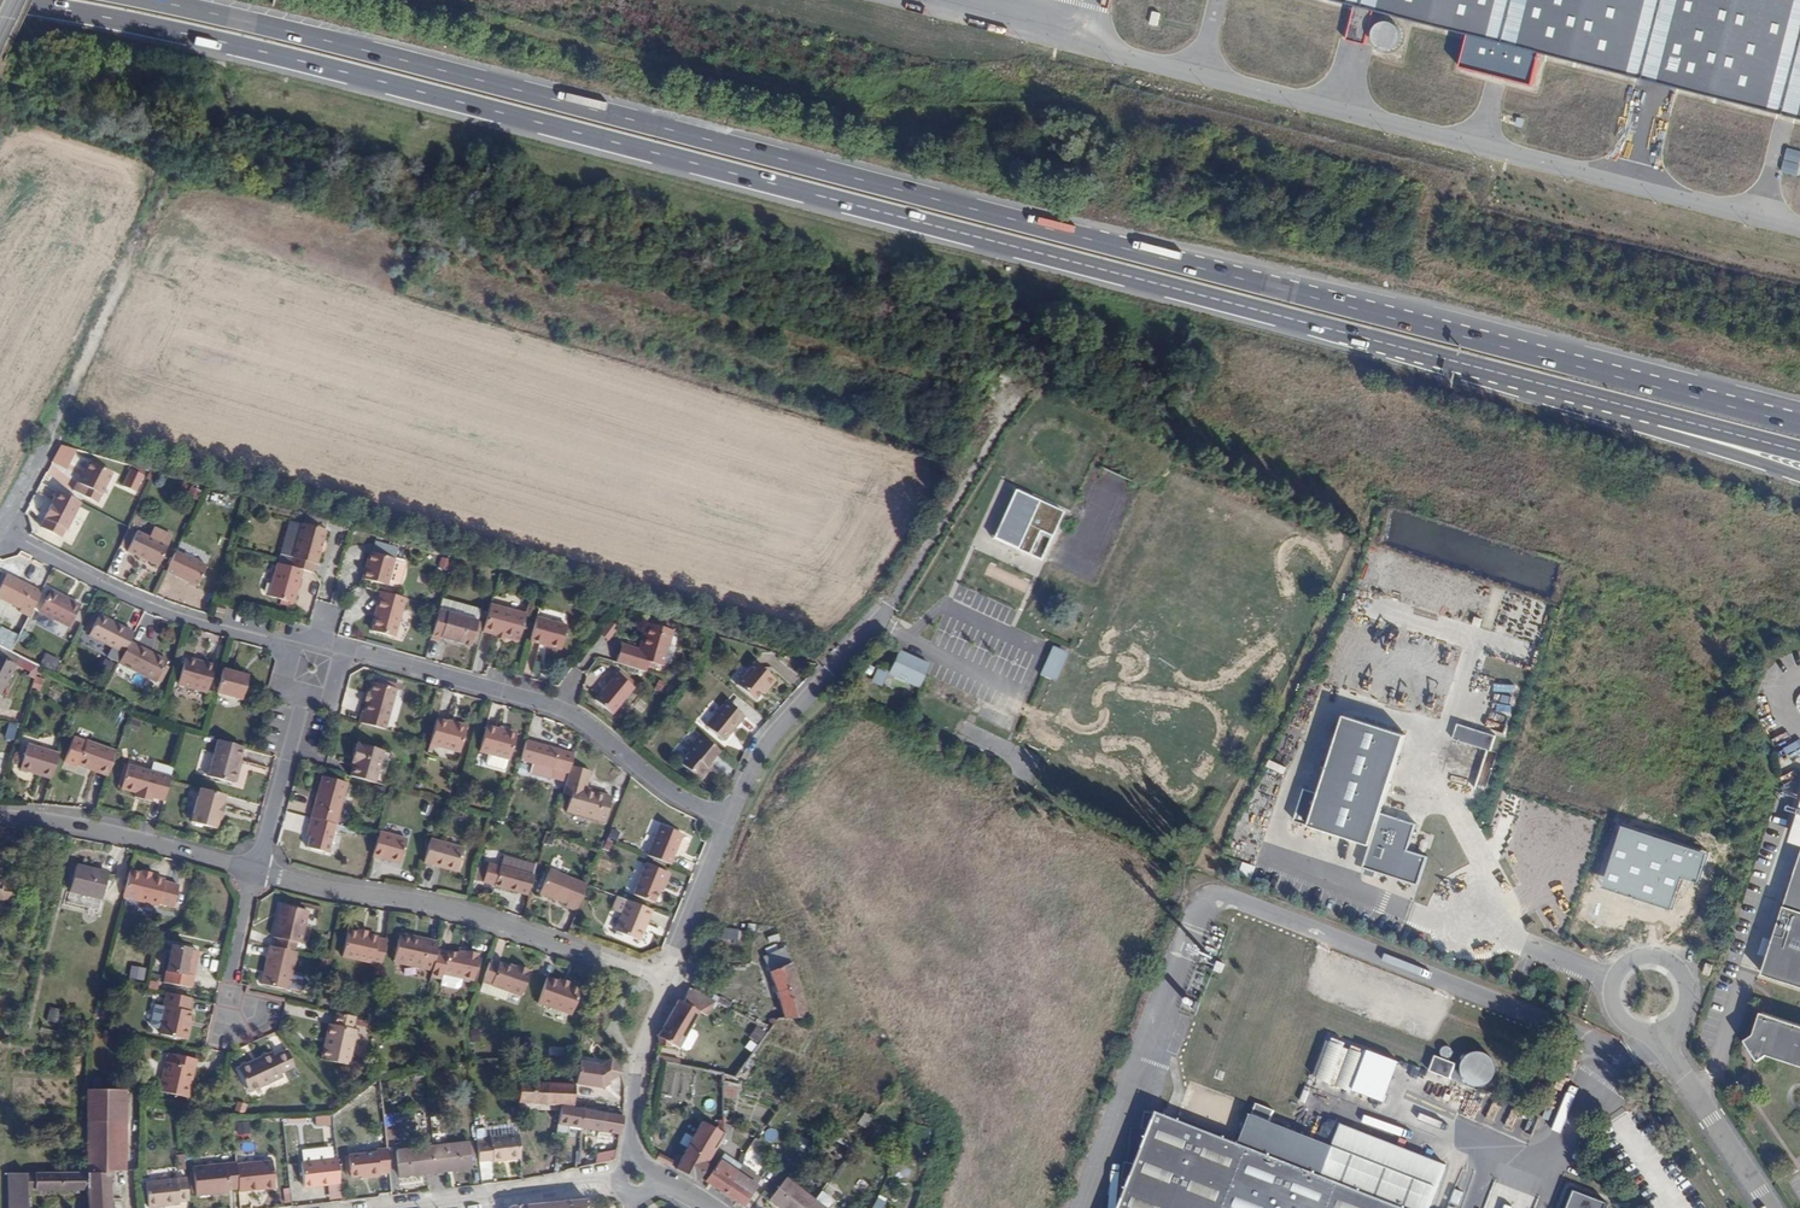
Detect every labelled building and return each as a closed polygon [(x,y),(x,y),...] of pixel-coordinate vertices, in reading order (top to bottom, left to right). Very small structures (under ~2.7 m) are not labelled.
[(1346,26),(1366,31),(1373,4),(1415,14),(1470,28),(1461,62),(1489,69),(1508,74),(1533,80),(1542,46),(1638,71),(1682,82),(1778,106),(1798,111),(1799,112),(1799,0),(1352,0),(1346,26)] [(66,472),(75,453),(59,445),(50,464),(66,472)] [(83,477),(80,475),(76,481),(87,487),(84,495),(97,503),(112,473),(91,462),(87,470),(83,477)] [(135,494),(143,477),(128,470),(121,488),(135,494)] [(80,503),(57,491),(43,518),(45,519),(40,527),(60,538),(64,529),(66,530),(80,503)] [(1062,513),(1013,492),(992,539),(1041,561),(1062,513)] [(324,530),(300,523),(288,566),(301,570),(310,572),(313,563),(315,563),(324,530)] [(167,545),(136,531),(126,551),(157,565),(167,545)] [(206,564),(175,551),(166,571),(197,585),(206,564)] [(373,553),(368,555),(362,579),(386,586),(394,559),(373,553)] [(288,566),(276,563),(267,596),(292,602),(301,570),(288,566)] [(6,574),(0,585),(0,598),(20,609),(19,611),(29,616),(41,592),(30,586),(6,574)] [(39,612),(68,627),(79,605),(50,591),(39,612)] [(392,637),(404,598),(380,592),(375,609),(377,611),(371,631),(392,637)] [(439,607),(438,611),(447,613),(469,619),(478,622),(481,614),(440,602),(439,607)] [(225,607),(217,605),(215,611),(224,613),(225,607)] [(525,615),(489,606),(482,632),(495,636),(503,638),(518,642),(525,615)] [(438,611),(435,622),(430,639),(439,642),(440,638),(449,641),(471,647),(478,622),(447,613),(438,611)] [(134,633),(99,615),(88,635),(123,653),(129,642),(134,633)] [(567,627),(536,619),(529,642),(560,650),(567,627)] [(615,663),(645,671),(646,666),(647,661),(655,664),(662,666),(671,630),(646,623),(642,639),(644,639),(640,650),(637,649),(620,645),(615,663)] [(167,661),(129,642),(123,653),(118,663),(156,683),(167,661)] [(1051,679),(1065,649),(1058,645),(1043,675),(1051,679)] [(902,647),(890,670),(920,686),(932,663),(902,647)] [(1072,652),(1065,649),(1051,679),(1058,682),(1072,652)] [(32,671),(36,662),(20,655),(16,663),(32,671)] [(212,666),(184,658),(177,685),(205,692),(212,666)] [(15,666),(0,659),(0,696),(15,666)] [(765,686),(767,688),(774,680),(753,663),(735,685),(753,700),(760,692),(765,686)] [(883,686),(890,670),(880,665),(873,681),(883,686)] [(247,675),(223,669),(216,694),(240,701),(247,675)] [(615,675),(594,701),(611,715),(632,689),(615,675)] [(361,711),(358,722),(383,729),(394,688),(371,682),(369,692),(366,702),(363,712),(361,711)] [(726,701),(705,726),(723,742),(745,716),(726,701)] [(1408,738),(1347,719),(1322,795),(1305,791),(1296,825),(1373,852),(1384,817),(1408,738)] [(466,728),(437,721),(430,746),(459,754),(466,728)] [(1455,742),(1492,753),(1497,737),(1459,726),(1455,742)] [(513,734),(484,727),(477,752),(506,760),(513,734)] [(711,762),(720,752),(700,735),(686,751),(689,754),(681,762),(701,780),(707,772),(707,765),(711,762)] [(108,774),(116,752),(87,741),(86,743),(74,738),(65,763),(77,768),(78,766),(85,769),(88,767),(108,774)] [(232,783),(233,781),(243,747),(217,740),(207,775),(232,783)] [(526,741),(520,761),(532,764),(553,770),(558,749),(526,741)] [(352,764),(348,776),(372,783),(381,750),(354,743),(351,754),(354,756),(352,764)] [(51,777),(58,756),(26,745),(18,770),(31,774),(32,771),(51,777)] [(236,782),(245,748),(243,747),(233,781),(236,782)] [(553,770),(532,764),(529,774),(550,780),(553,770)] [(152,798),(163,802),(169,780),(170,777),(127,765),(120,790),(135,793),(141,795),(140,800),(151,802),(152,798)] [(588,770),(570,766),(563,794),(569,796),(565,811),(604,821),(610,797),(593,793),(593,795),(583,792),(584,788),(588,770)] [(87,770),(107,776),(108,774),(88,767),(85,769),(87,770)] [(31,774),(50,780),(51,777),(32,771),(31,774)] [(322,776),(311,818),(334,824),(335,825),(347,783),(322,776)] [(222,805),(225,795),(200,788),(190,822),(215,829),(217,819),(220,820),(223,805),(222,805)] [(311,818),(307,817),(305,826),(308,827),(306,836),(303,846),(326,853),(334,824),(311,818)] [(1417,827),(1384,817),(1373,852),(1367,871),(1419,887),(1429,859),(1409,854),(1417,827)] [(648,856),(670,865),(682,834),(661,825),(648,856)] [(1705,854),(1621,827),(1602,888),(1670,909),(1679,878),(1696,883),(1705,854)] [(378,836),(372,856),(399,864),(406,839),(379,832),(378,836)] [(430,839),(424,862),(456,871),(463,848),(430,839)] [(503,856),(501,867),(533,875),(536,865),(503,856)] [(1763,974),(1799,986),(1799,860),(1763,974)] [(495,888),(527,896),(533,875),(501,867),(500,866),(499,867),(488,864),(483,884),(495,887),(495,888)] [(670,875),(645,865),(632,895),(655,904),(663,885),(666,886),(670,875)] [(71,892),(104,899),(109,875),(77,868),(71,892)] [(564,909),(575,913),(586,887),(549,871),(539,894),(565,905),(564,909)] [(138,875),(129,873),(122,899),(157,908),(158,905),(172,908),(177,887),(163,883),(163,882),(150,878),(149,879),(138,876),(138,875)] [(11,903),(13,888),(4,887),(4,885),(0,884),(0,902),(11,903)] [(622,913),(628,900),(616,896),(612,906),(614,910),(622,913)] [(640,941),(652,910),(628,900),(622,913),(615,930),(640,941)] [(275,938),(274,947),(292,951),(294,941),(299,943),(306,911),(278,904),(271,937),(275,938)] [(436,948),(438,944),(418,940),(419,936),(401,932),(395,960),(432,969),(436,949),(436,948)] [(379,970),(385,944),(374,942),(375,938),(366,937),(366,938),(354,936),(354,935),(345,933),(340,957),(369,963),(368,968),(379,970)] [(188,961),(196,963),(199,950),(172,945),(165,981),(191,986),(194,975),(185,972),(188,961)] [(274,947),(268,946),(265,956),(269,957),(264,985),(286,990),(295,952),(292,951),(274,947)] [(812,1012),(795,962),(785,946),(762,956),(769,972),(767,974),(782,1020),(812,1012)] [(457,954),(436,948),(436,949),(432,969),(431,975),(441,978),(442,973),(473,981),(479,955),(477,954),(477,952),(466,950),(465,952),(464,956),(457,954)] [(269,957),(265,956),(259,984),(264,985),(269,957)] [(516,969),(490,960),(487,969),(482,982),(491,985),(491,986),(508,992),(520,996),(528,971),(517,967),(516,969)] [(194,975),(196,963),(188,961),(185,972),(194,975)] [(567,984),(557,981),(545,976),(535,1001),(568,1014),(578,989),(567,984)] [(482,982),(479,992),(487,995),(491,986),(491,985),(482,982)] [(250,987),(247,986),(245,993),(285,1002),(286,999),(249,991),(250,987)] [(508,992),(491,986),(487,995),(505,1001),(508,992)] [(685,1003),(679,999),(667,1019),(659,1035),(658,1045),(671,1046),(674,1043),(680,1046),(700,1010),(707,1014),(714,1000),(693,989),(689,990),(685,1003)] [(192,999),(166,993),(163,1007),(166,1008),(161,1035),(183,1040),(189,1013),(192,999)] [(1769,1054),(1799,1064),(1799,1024),(1762,1012),(1755,1033),(1746,1039),(1747,1040),(1746,1041),(1758,1059),(1759,1058),(1759,1059),(1769,1054)] [(189,1013),(183,1040),(186,1041),(192,1014),(189,1013)] [(356,1017),(336,1013),(333,1025),(329,1024),(321,1060),(349,1066),(357,1031),(353,1030),(356,1017)] [(599,1020),(588,1016),(584,1028),(595,1031),(599,1020)] [(1384,1100),(1399,1058),(1367,1047),(1366,1052),(1325,1038),(1313,1076),(1384,1100)] [(750,1059),(751,1058),(748,1054),(744,1058),(728,1045),(708,1071),(723,1075),(736,1079),(750,1059)] [(1462,1064),(1435,1054),(1429,1069),(1485,1089),(1497,1057),(1468,1047),(1462,1064)] [(272,1052),(239,1068),(251,1092),(283,1076),(281,1073),(295,1066),(287,1050),(274,1056),(272,1052)] [(189,1098),(192,1085),(188,1084),(194,1059),(173,1055),(172,1063),(166,1062),(160,1092),(189,1098)] [(188,1084),(192,1085),(198,1060),(194,1059),(188,1084)] [(598,1065),(575,1063),(572,1085),(575,1085),(599,1090),(619,1076),(609,1059),(598,1065)] [(572,1085),(519,1081),(518,1103),(560,1105),(573,1106),(575,1085),(572,1085)] [(87,1090),(87,1161),(88,1192),(88,1207),(111,1207),(110,1192),(110,1183),(111,1171),(114,1172),(115,1161),(115,1154),(115,1090),(87,1090)] [(560,1105),(518,1103),(518,1110),(559,1112),(560,1105)] [(612,1146),(617,1147),(620,1134),(623,1116),(573,1106),(560,1105),(559,1112),(557,1124),(615,1134),(612,1146)] [(329,1121),(328,1113),(315,1114),(316,1122),(329,1121)] [(1241,1146),(1160,1113),(1159,1115),(1147,1113),(1143,1128),(1152,1132),(1140,1164),(1126,1161),(1123,1179),(1132,1182),(1122,1207),(1400,1207),(1241,1146)] [(1241,1146),(1400,1207),(1424,1207),(1432,1187),(1287,1130),(1253,1116),(1241,1146)] [(674,1168),(697,1182),(716,1150),(724,1133),(702,1124),(674,1168)] [(550,1143),(563,1146),(566,1136),(555,1134),(552,1133),(550,1143)] [(492,1165),(521,1161),(520,1137),(490,1141),(490,1145),(486,1146),(477,1147),(479,1164),(492,1163),(492,1165)] [(470,1143),(432,1147),(436,1173),(446,1172),(473,1169),(471,1157),(470,1148),(470,1143)] [(747,1148),(748,1147),(742,1144),(739,1149),(745,1153),(747,1148)] [(436,1173),(432,1147),(398,1151),(401,1177),(425,1174),(436,1173)] [(750,1148),(748,1147),(747,1148),(745,1153),(749,1155),(752,1156),(755,1151),(753,1150),(752,1149),(750,1148)] [(390,1174),(387,1150),(376,1151),(377,1154),(349,1157),(352,1178),(360,1177),(370,1176),(370,1179),(380,1178),(380,1175),(390,1174)] [(596,1152),(596,1160),(615,1159),(615,1152),(596,1152)] [(718,1160),(737,1173),(742,1167),(723,1153),(718,1160)] [(186,1172),(184,1157),(175,1158),(177,1172),(186,1172)] [(88,1192),(87,1161),(71,1160),(71,1167),(36,1165),(36,1190),(88,1192)] [(705,1181),(723,1194),(737,1173),(718,1160),(705,1181)] [(340,1185),(337,1161),(301,1165),(303,1185),(313,1184),(314,1189),(340,1185)] [(236,1166),(239,1190),(239,1193),(264,1190),(264,1186),(272,1185),(270,1162),(236,1166)] [(28,1164),(10,1163),(11,1207),(29,1207),(28,1190),(28,1164)] [(236,1166),(236,1164),(192,1168),(195,1197),(228,1193),(228,1191),(239,1190),(236,1166)] [(737,1173),(756,1186),(761,1179),(742,1167),(737,1173)] [(737,1173),(723,1194),(742,1205),(756,1186),(737,1173)] [(814,1201),(785,1179),(769,1198),(782,1207),(808,1207),(814,1201)] [(176,1180),(144,1183),(146,1207),(178,1205),(176,1180)] [(831,1203),(831,1201),(830,1197),(821,1191),(814,1201),(808,1207),(827,1207),(831,1203)] [(1609,1205),(1576,1192),(1569,1207),(1608,1207),(1609,1205)] [(587,1200),(542,1204),(510,1207),(585,1207),(587,1200)]
